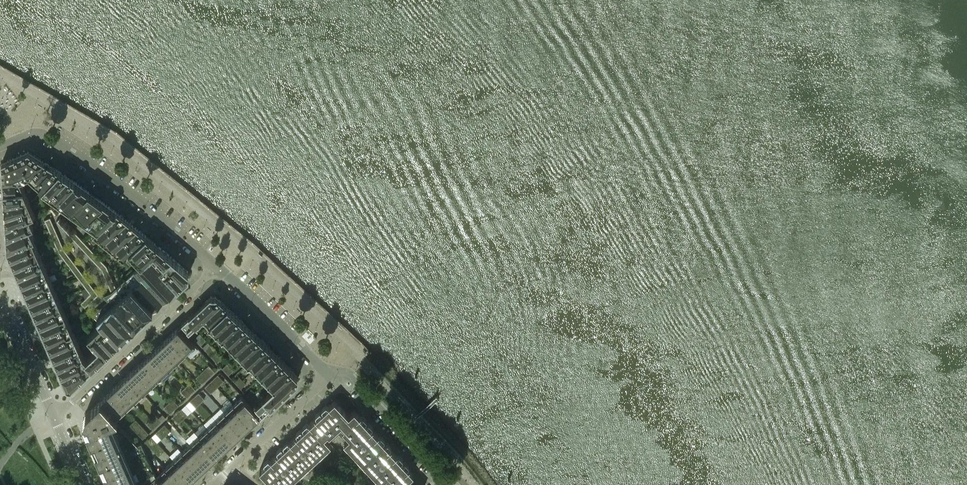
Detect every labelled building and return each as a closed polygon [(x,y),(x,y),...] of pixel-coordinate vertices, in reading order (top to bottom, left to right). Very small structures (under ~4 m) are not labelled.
[(28,176),(43,160),(28,151),(2,162),(3,180),(19,178),(20,180),(28,176)] [(35,182),(51,165),(43,160),(28,176),(35,182)] [(74,181),(67,175),(51,165),(35,182),(42,189),(57,199),(74,181)] [(23,187),(20,180),(19,178),(3,180),(4,190),(23,187)] [(71,210),(90,191),(74,181),(57,199),(71,210)] [(34,212),(23,187),(4,190),(6,225),(34,212)] [(84,219),(103,201),(90,191),(71,210),(84,219)] [(94,233),(116,211),(110,206),(103,201),(84,219),(97,228),(93,232),(94,233)] [(103,240),(126,219),(116,211),(94,233),(103,240)] [(13,227),(31,219),(36,217),(34,212),(6,225),(6,227),(13,227)] [(90,293),(81,302),(85,307),(99,294),(64,248),(50,217),(44,219),(59,252),(90,293)] [(107,266),(61,217),(56,221),(102,269),(111,291),(116,287),(107,266)] [(16,230),(33,223),(31,219),(13,227),(6,227),(7,231),(9,230),(16,230)] [(113,248),(136,227),(126,219),(103,240),(113,248)] [(34,236),(30,226),(39,222),(38,221),(33,223),(16,230),(9,230),(7,231),(8,248),(34,236)] [(130,251),(146,235),(136,227),(113,248),(124,257),(130,251)] [(149,256),(160,246),(146,235),(130,251),(141,264),(149,256)] [(44,263),(38,250),(33,238),(35,237),(34,236),(8,248),(19,274),(44,263)] [(188,271),(172,256),(160,246),(149,256),(160,267),(177,286),(188,275),(188,271)] [(177,286),(160,267),(149,256),(141,264),(125,280),(152,309),(177,286)] [(55,287),(49,274),(44,263),(19,274),(30,298),(55,287)] [(152,309),(125,280),(106,298),(108,300),(133,327),(152,309)] [(65,312),(55,287),(30,298),(40,322),(65,312)] [(86,287),(82,289),(85,298),(90,293),(86,287)] [(211,295),(196,310),(203,317),(221,300),(216,295),(211,295)] [(133,327),(108,300),(93,314),(101,322),(118,340),(133,327)] [(221,300),(203,317),(209,324),(227,306),(221,300)] [(227,306),(209,324),(216,330),(234,312),(227,306)] [(181,323),(189,331),(203,317),(196,310),(181,323)] [(51,347),(76,336),(65,312),(40,322),(51,347)] [(234,312),(216,330),(222,337),(223,336),(240,318),(234,312)] [(240,318),(223,336),(230,343),(247,325),(240,318)] [(118,340),(101,322),(95,328),(112,347),(118,340)] [(247,325),(230,343),(236,349),(254,331),(247,325)] [(178,326),(169,335),(186,353),(195,345),(178,326)] [(112,347),(95,328),(88,334),(96,343),(105,352),(112,347)] [(261,338),(254,331),(236,349),(242,356),(261,338)] [(200,332),(194,337),(198,341),(203,336),(200,332)] [(186,353),(169,335),(160,343),(178,361),(186,353)] [(83,354),(76,336),(51,347),(62,371),(86,361),(83,354)] [(203,336),(198,341),(201,344),(206,340),(203,336)] [(261,338),(242,356),(249,362),(249,361),(268,344),(261,338)] [(208,341),(203,346),(206,350),(211,345),(208,341)] [(91,366),(105,352),(96,343),(83,354),(86,361),(91,366)] [(178,361),(160,343),(152,351),(169,369),(178,361)] [(268,344),(249,361),(256,368),(274,351),(270,347),(268,344)] [(211,345),(206,350),(209,353),(214,348),(211,345)] [(216,350),(211,355),(214,358),(219,354),(216,350)] [(169,369),(152,351),(143,358),(161,377),(169,369)] [(274,351),(256,368),(262,374),(280,357),(274,351)] [(219,354),(214,358),(217,362),(222,357),(219,354)] [(280,357),(262,374),(268,380),(286,363),(280,357)] [(161,377),(143,358),(135,366),(152,385),(161,377)] [(86,361),(62,371),(67,383),(71,384),(91,366),(86,361)] [(227,363),(222,367),(225,371),(230,366),(227,363)] [(274,387),(293,370),(286,363),(268,380),(274,386),(274,387)] [(209,364),(207,366),(213,373),(215,371),(209,364)] [(152,385),(135,366),(126,374),(143,393),(152,385)] [(213,373),(207,366),(204,368),(211,375),(213,373)] [(230,366),(225,371),(228,375),(234,370),(230,366)] [(211,375),(204,368),(202,370),(208,377),(211,375)] [(208,377),(202,370),(200,372),(203,376),(206,379),(208,377)] [(281,394),(297,379),(297,375),(293,370),(274,387),(281,394)] [(143,393),(126,374),(117,382),(135,401),(143,393)] [(228,385),(218,374),(215,376),(226,387),(228,385)] [(226,387),(215,376),(213,378),(219,385),(224,389),(226,387)] [(239,376),(234,381),(237,384),(243,379),(239,376)] [(219,385),(213,378),(211,380),(217,387),(219,385)] [(243,379),(237,384),(241,388),(246,383),(243,379)] [(217,387),(211,380),(209,382),(212,385),(215,389),(217,387)] [(135,401),(117,382),(109,390),(126,409),(135,401)] [(274,386),(255,403),(262,412),(281,394),(274,387),(274,386)] [(252,389),(246,394),(249,397),(255,392),(252,389)] [(126,409),(109,390),(100,399),(114,414),(117,417),(126,409)] [(255,392),(249,397),(253,401),(258,396),(255,392)] [(260,414),(242,395),(233,404),(251,422),(260,414)] [(141,442),(137,443),(111,416),(114,414),(100,399),(86,412),(83,420),(111,484),(165,484),(156,476),(141,442)] [(335,399),(322,410),(336,425),(341,421),(345,426),(338,432),(344,438),(342,439),(344,440),(365,420),(354,409),(349,414),(335,399)] [(251,422),(233,404),(225,412),(242,430),(251,422)] [(322,410),(303,428),(323,449),(331,442),(329,441),(338,432),(345,426),(341,421),(336,425),(322,410)] [(242,430),(225,412),(216,420),(234,438),(242,430)] [(234,438),(216,420),(208,428),(225,446),(234,438)] [(365,420),(344,440),(362,460),(384,440),(365,420)] [(225,446),(208,428),(199,436),(217,454),(225,446)] [(303,428),(284,446),(303,467),(308,463),(311,461),(323,449),(303,428)] [(217,454),(199,436),(191,444),(208,462),(217,454)] [(402,460),(401,459),(384,440),(362,460),(381,480),(382,479),(402,460)] [(208,462),(191,444),(182,452),(199,470),(208,462)] [(303,467),(284,446),(260,468),(275,484),(284,484),(303,467)] [(199,470),(182,452),(174,460),(191,478),(199,470)] [(174,460),(165,468),(181,484),(184,484),(191,478),(174,460)] [(382,479),(387,484),(389,484),(395,480),(400,484),(399,484),(415,484),(408,477),(413,472),(402,460),(382,479)] [(165,468),(156,476),(165,484),(181,484),(165,468)]
